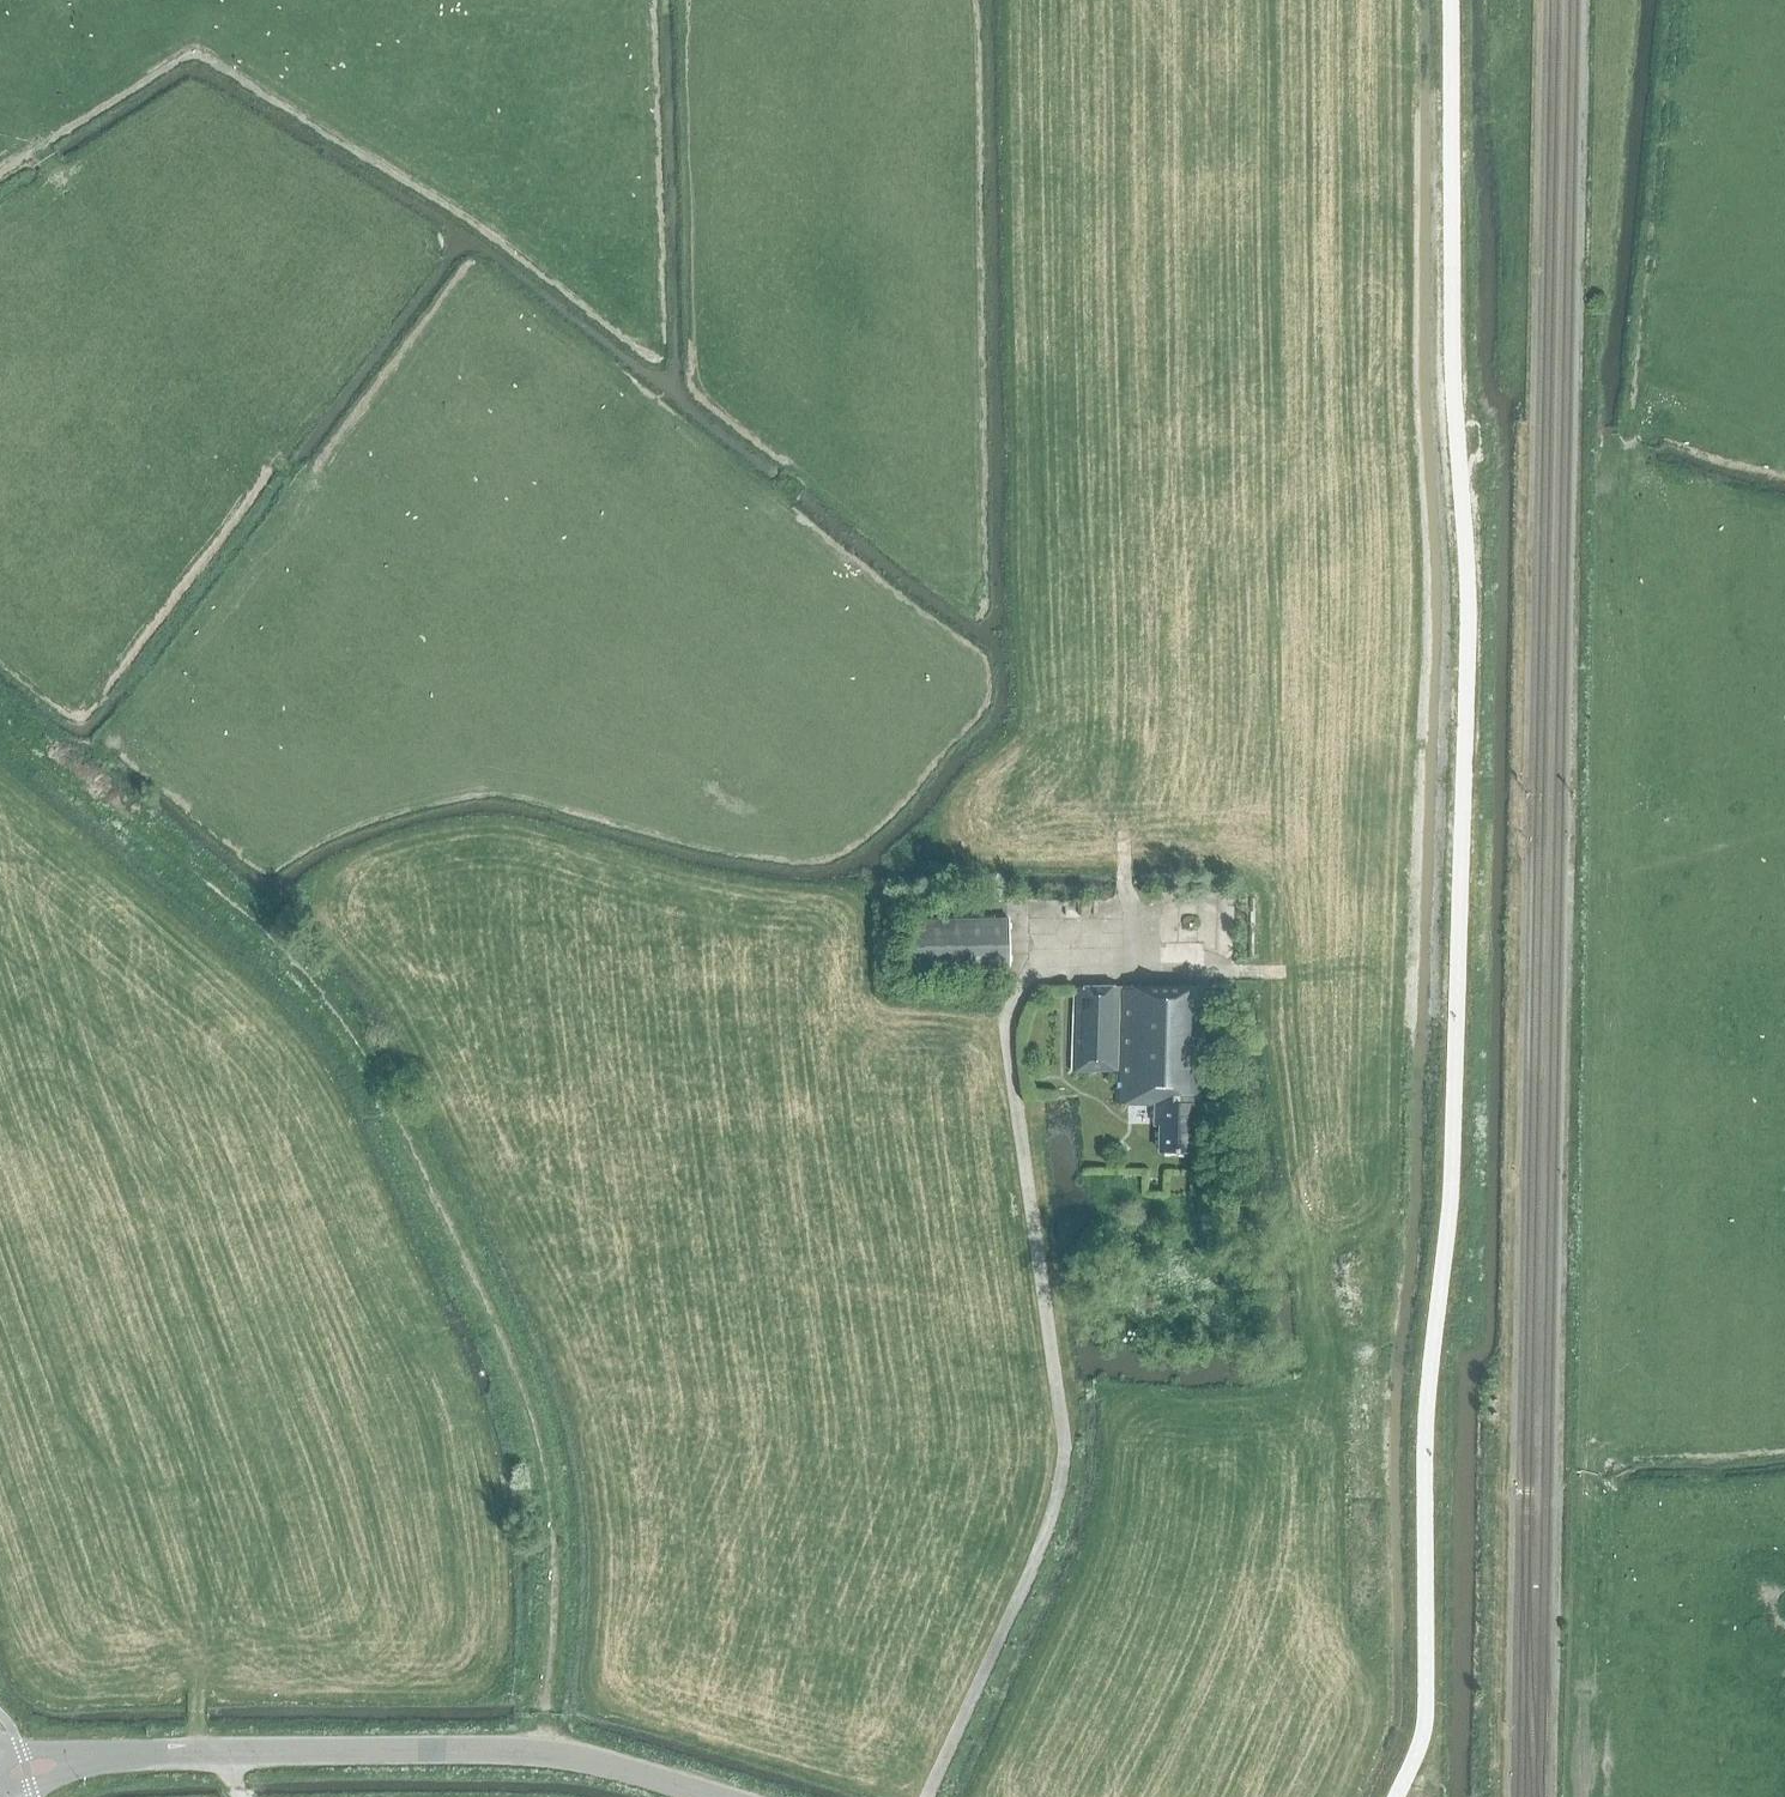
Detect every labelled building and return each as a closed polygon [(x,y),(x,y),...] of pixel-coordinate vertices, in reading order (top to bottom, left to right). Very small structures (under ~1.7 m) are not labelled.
[(1009,973),(1008,920),(907,922),(908,975),(1009,973)] [(1200,1088),(1204,985),(1075,988),(1072,1073),(1117,1073),(1116,1106),(1155,1107),(1155,1127),(1160,1127),(1159,1153),(1192,1152),(1192,1113),(1197,1113),(1198,1088),(1200,1088)]
